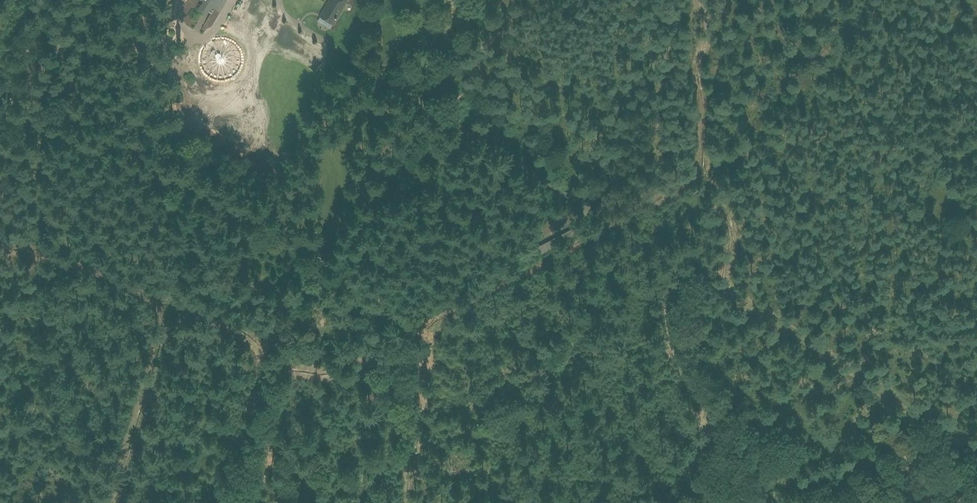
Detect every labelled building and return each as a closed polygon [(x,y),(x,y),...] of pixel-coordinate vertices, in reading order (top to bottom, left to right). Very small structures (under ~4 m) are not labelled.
[(195,6),(207,13),(211,7),(221,12),(228,0),(199,0),(195,6)] [(345,0),(330,0),(319,19),(334,27),(348,1),(345,0)] [(545,235),(577,220),(571,208),(539,223),(545,235)]
